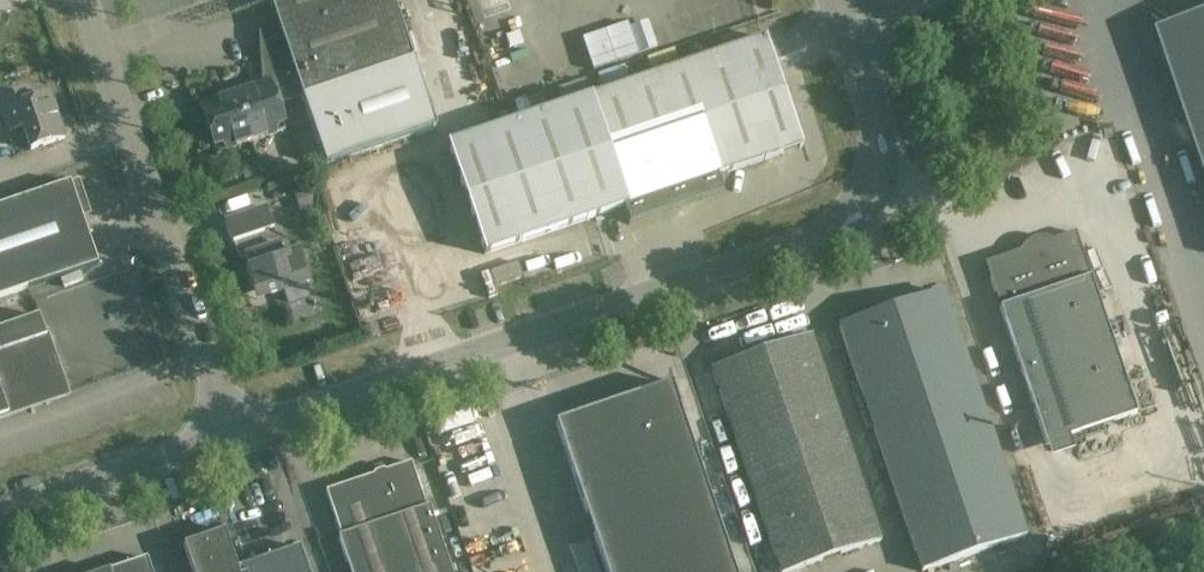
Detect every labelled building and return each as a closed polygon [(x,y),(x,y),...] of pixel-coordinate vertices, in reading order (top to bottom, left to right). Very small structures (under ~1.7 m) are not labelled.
[(326,169),(438,132),(393,0),(279,0),(270,3),(279,29),(260,35),(263,88),(270,85),(274,99),(285,95),(288,105),(303,100),(326,169)] [(1169,28),(1160,46),(1203,173),(1203,16),(1169,28)] [(803,150),(766,41),(448,148),(485,257),(624,210),(630,228),(724,196),(718,179),(803,150)] [(263,88),(236,97),(252,145),(286,133),(277,108),(288,105),(285,95),(274,99),(270,85),(263,88)] [(20,96),(0,103),(0,106),(9,132),(23,127),(31,152),(66,141),(51,97),(23,106),(20,96)] [(218,156),(252,145),(236,97),(202,109),(218,156)] [(80,182),(30,198),(0,208),(0,300),(98,267),(83,220),(92,217),(80,182)] [(267,210),(226,224),(233,247),(240,244),(249,272),(247,273),(251,286),(257,302),(273,297),(309,284),(299,255),(298,255),(294,245),(275,235),(274,233),(267,210)] [(1138,417),(1076,235),(1055,243),(1049,241),(1044,240),(1039,240),(1035,241),(1030,243),(1026,246),(1023,249),(1019,254),(985,266),(1046,448),(1138,417)] [(524,280),(518,265),(491,274),(496,289),(524,280)] [(945,295),(840,330),(922,571),(932,571),(1027,540),(945,295)] [(39,318),(0,332),(0,420),(67,397),(39,318)] [(813,339),(713,373),(780,571),(798,571),(882,544),(813,339)] [(556,426),(556,427),(602,562),(605,571),(734,571),(718,523),(672,388),(672,387),(556,426)] [(412,465),(326,494),(341,539),(339,540),(350,571),(451,571),(430,509),(427,510),(412,465)] [(209,529),(203,541),(184,548),(192,571),(309,571),(301,549),(237,570),(225,534),(222,535),(209,529)] [(147,560),(113,571),(151,571),(147,560)]
